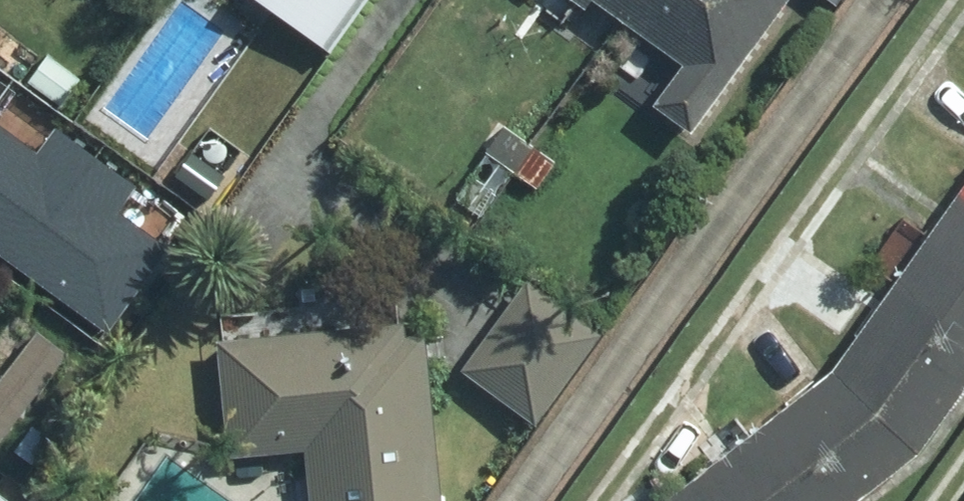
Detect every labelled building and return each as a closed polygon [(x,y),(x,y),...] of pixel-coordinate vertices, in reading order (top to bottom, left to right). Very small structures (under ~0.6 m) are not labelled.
[(320,48),(321,46),(354,0),(253,0),(320,48)] [(633,0),(596,0),(620,18),(633,0)] [(620,18),(677,59),(647,98),(685,126),(777,0),(633,0),(620,18)] [(834,16),(845,0),(812,0),(834,16)] [(74,83),(40,59),(22,83),(55,108),(74,83)] [(97,138),(59,111),(36,142),(0,115),(0,244),(13,253),(97,138)] [(509,171),(528,145),(499,127),(482,154),(509,171)] [(144,172),(97,138),(13,253),(108,323),(170,238),(121,203),(144,172)] [(528,145),(509,171),(535,188),(552,162),(528,145)] [(845,493),(905,446),(963,365),(963,175),(821,374),(656,500),(850,500),(845,493)] [(587,329),(518,281),(457,367),(526,417),(587,329)] [(59,353),(0,310),(0,434),(59,353)] [(210,340),(222,451),(296,444),(302,500),(428,500),(411,334),(392,336),(390,321),(210,340)]
